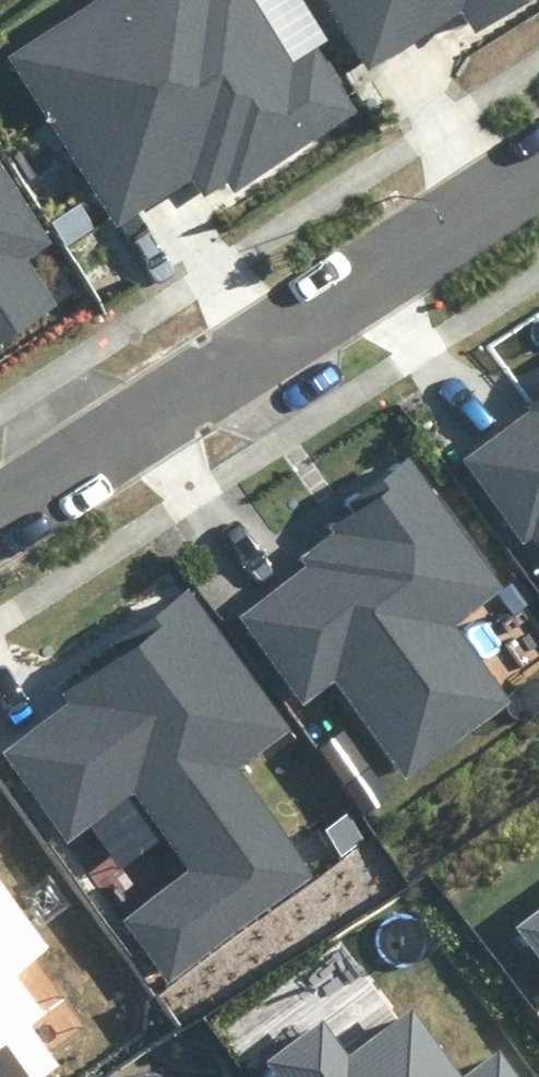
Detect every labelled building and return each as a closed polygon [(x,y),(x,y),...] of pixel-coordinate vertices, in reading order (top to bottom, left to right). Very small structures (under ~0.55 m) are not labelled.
[(7,55),(116,227),(193,178),(205,196),(229,181),(236,192),(362,112),(319,45),(294,61),(256,0),(94,0),(7,55)] [(370,70),(464,11),(476,31),(524,0),(325,0),(370,70)] [(60,306),(29,259),(55,242),(0,158),(0,346),(60,306)] [(538,543),(538,398),(527,407),(531,412),(464,459),(525,544),(535,537),(538,543)] [(336,682),(407,780),(514,702),(459,626),(511,589),(411,450),(339,501),(347,512),(329,526),(335,535),(303,558),(311,568),(242,618),(305,704),(336,682)] [(120,920),(169,985),(314,878),(231,764),(280,728),(188,602),(63,694),(66,702),(0,750),(0,758),(68,850),(137,800),(188,870),(120,920)] [(0,878),(0,1076),(38,1076),(55,1064),(26,1024),(40,1013),(13,975),(51,948),(0,878)] [(520,926),(538,952),(538,912),(520,926)] [(324,1019),(267,1062),(278,1076),(522,1076),(500,1047),(462,1075),(413,1007),(350,1053),(324,1019)]
